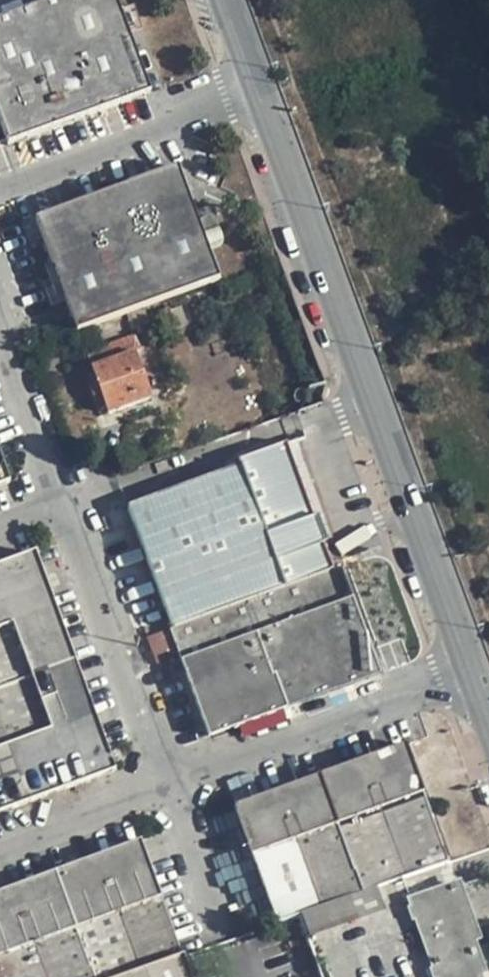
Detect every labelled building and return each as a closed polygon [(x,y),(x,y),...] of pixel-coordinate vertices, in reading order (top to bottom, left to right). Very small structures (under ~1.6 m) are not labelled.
[(0,22),(0,122),(8,142),(10,143),(149,93),(115,0),(57,0),(0,22)] [(76,331),(78,331),(104,322),(218,280),(177,168),(37,219),(76,331)] [(87,354),(91,365),(135,352),(140,349),(135,336),(87,354)] [(152,399),(135,352),(91,365),(98,383),(102,394),(110,415),(152,399)] [(93,397),(102,394),(98,383),(89,386),(93,397)] [(304,552),(307,560),(334,550),(316,503),(325,500),(305,444),(260,460),(281,518),(286,516),(291,529),(271,537),(280,560),(304,552)] [(0,458),(0,487),(9,483),(0,458)] [(268,567),(280,562),(280,560),(271,537),(258,541),(268,567)] [(335,552),(334,550),(307,560),(313,578),(340,569),(335,552)] [(280,562),(289,587),(313,578),(307,560),(304,552),(280,560),(280,562)] [(83,688),(35,555),(0,568),(0,814),(115,772),(83,688)] [(379,676),(340,569),(313,578),(289,587),(171,631),(181,657),(211,738),(379,676)] [(158,666),(181,657),(171,631),(148,639),(158,666)] [(236,807),(280,923),(301,915),(401,879),(448,862),(404,745),(236,807)] [(182,957),(141,842),(0,894),(0,976),(127,976),(182,957)] [(401,879),(301,915),(323,976),(473,976),(483,973),(471,941),(478,938),(459,885),(410,903),(401,879)] [(182,957),(127,976),(190,976),(182,957)]
